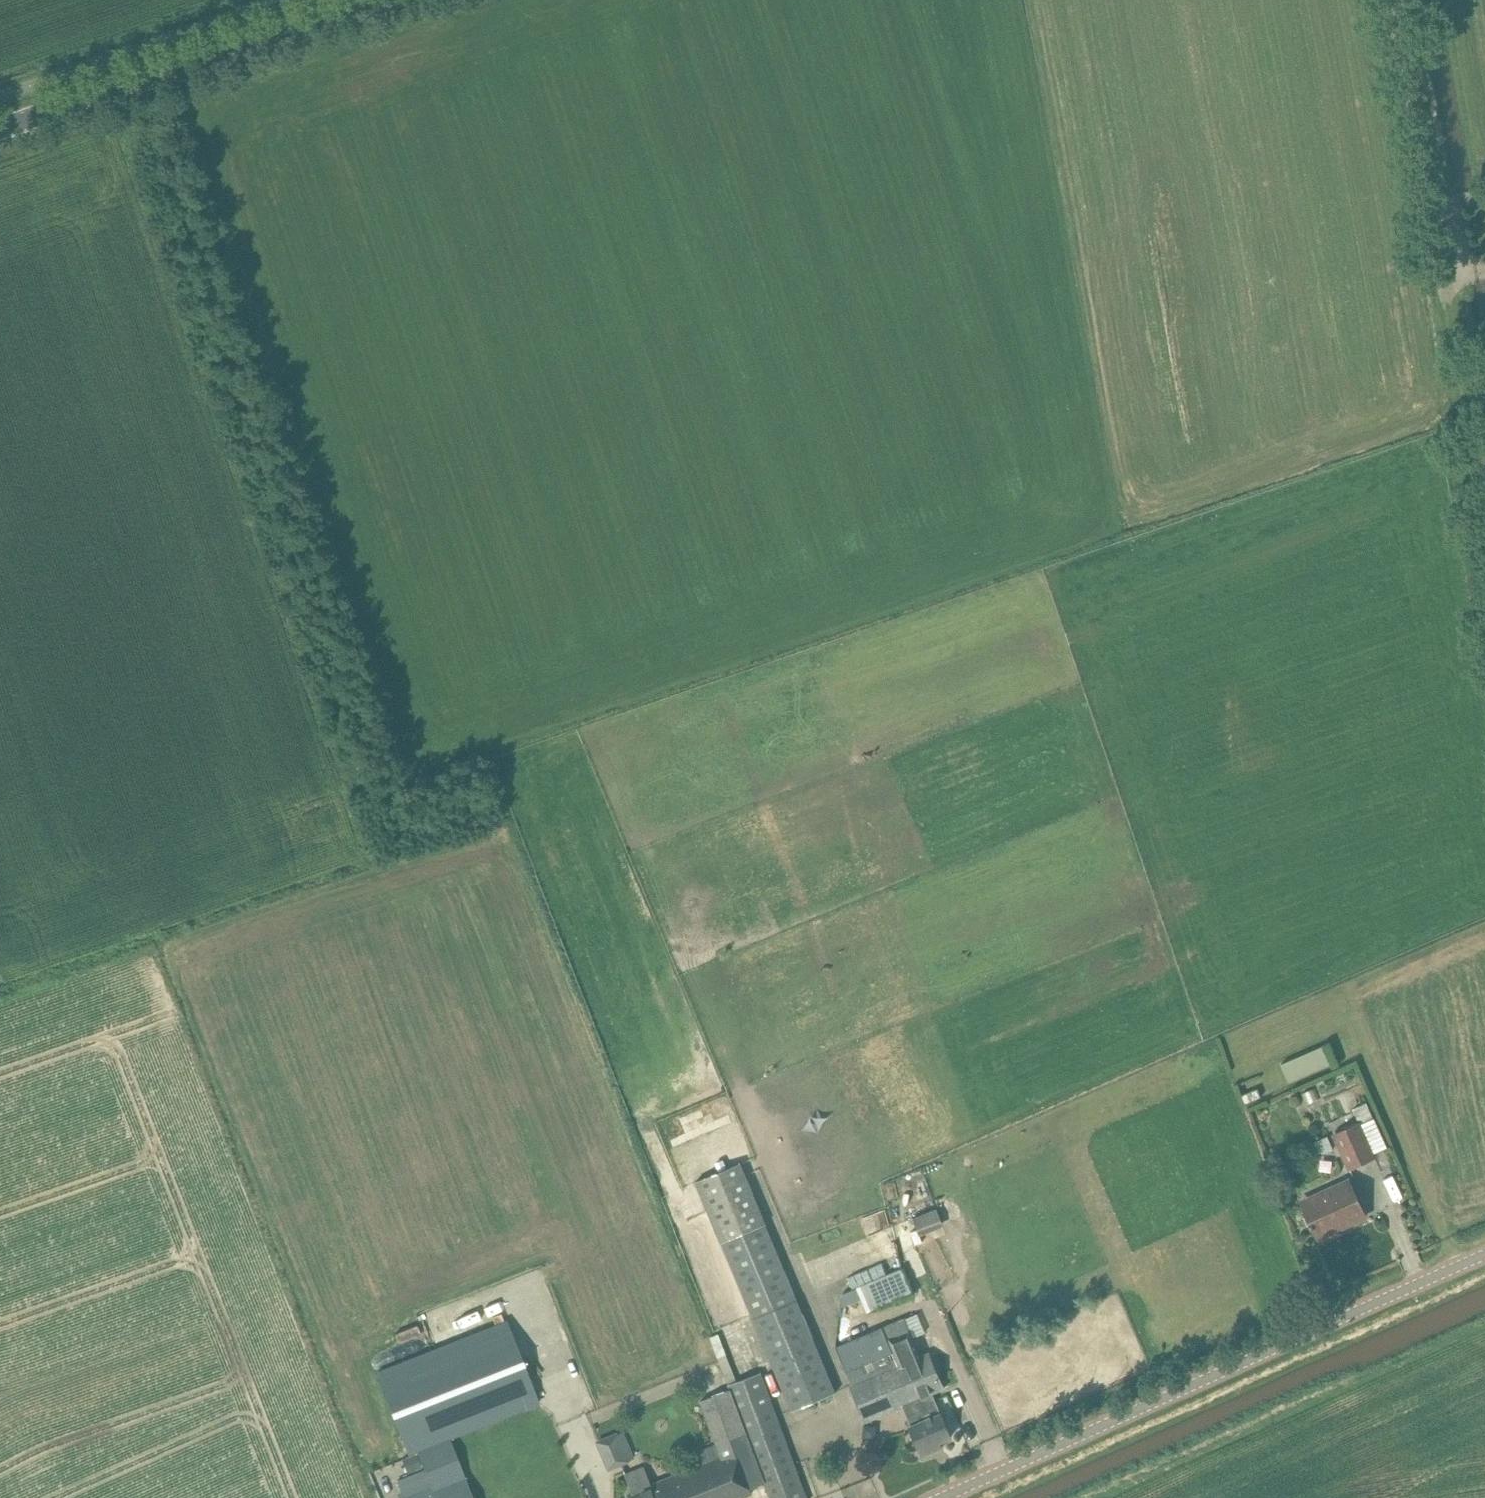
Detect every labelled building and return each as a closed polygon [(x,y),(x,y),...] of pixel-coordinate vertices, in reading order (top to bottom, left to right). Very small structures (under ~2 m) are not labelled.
[(1279,1061),(1287,1080),(1328,1063),(1320,1044),(1279,1061)] [(1358,1122),(1334,1133),(1349,1167),(1373,1156),(1372,1154),(1387,1147),(1367,1103),(1353,1109),(1359,1123),(1358,1123),(1358,1122)] [(1327,1136),(1313,1143),(1317,1153),(1326,1153),(1333,1150),(1327,1136)] [(792,1411),(834,1393),(738,1164),(697,1181),(792,1411)] [(1363,1211),(1350,1181),(1317,1196),(1319,1200),(1304,1207),(1318,1238),(1335,1230),(1332,1225),(1363,1211)] [(865,1231),(889,1226),(886,1210),(862,1215),(865,1231)] [(913,1293),(903,1269),(859,1286),(869,1311),(913,1293)] [(853,1386),(850,1388),(864,1421),(902,1405),(920,1398),(923,1406),(936,1401),(933,1393),(944,1388),(929,1353),(914,1360),(911,1352),(917,1350),(912,1336),(904,1318),(882,1327),(892,1353),(897,1368),(853,1386)] [(505,1320),(376,1371),(409,1456),(417,1453),(424,1470),(398,1480),(405,1496),(400,1497),(472,1497),(449,1439),(539,1403),(505,1320)] [(882,1327),(836,1347),(847,1372),(892,1353),(882,1327)] [(761,1374),(732,1385),(750,1435),(747,1437),(770,1497),(806,1497),(761,1374)] [(661,1481),(668,1497),(736,1497),(751,1492),(751,1493),(752,1492),(750,1487),(763,1482),(727,1389),(701,1400),(718,1445),(699,1452),(704,1464),(661,1481)] [(685,1407),(693,1410),(697,1400),(689,1397),(685,1407)] [(920,1398),(902,1405),(912,1426),(910,1427),(912,1432),(920,1450),(922,1455),(936,1449),(934,1444),(940,1441),(951,1437),(936,1401),(923,1406),(920,1398)] [(634,1458),(623,1432),(618,1433),(617,1432),(597,1440),(609,1469),(629,1461),(629,1460),(634,1458)] [(660,1481),(628,1494),(630,1497),(667,1497),(660,1481)]
